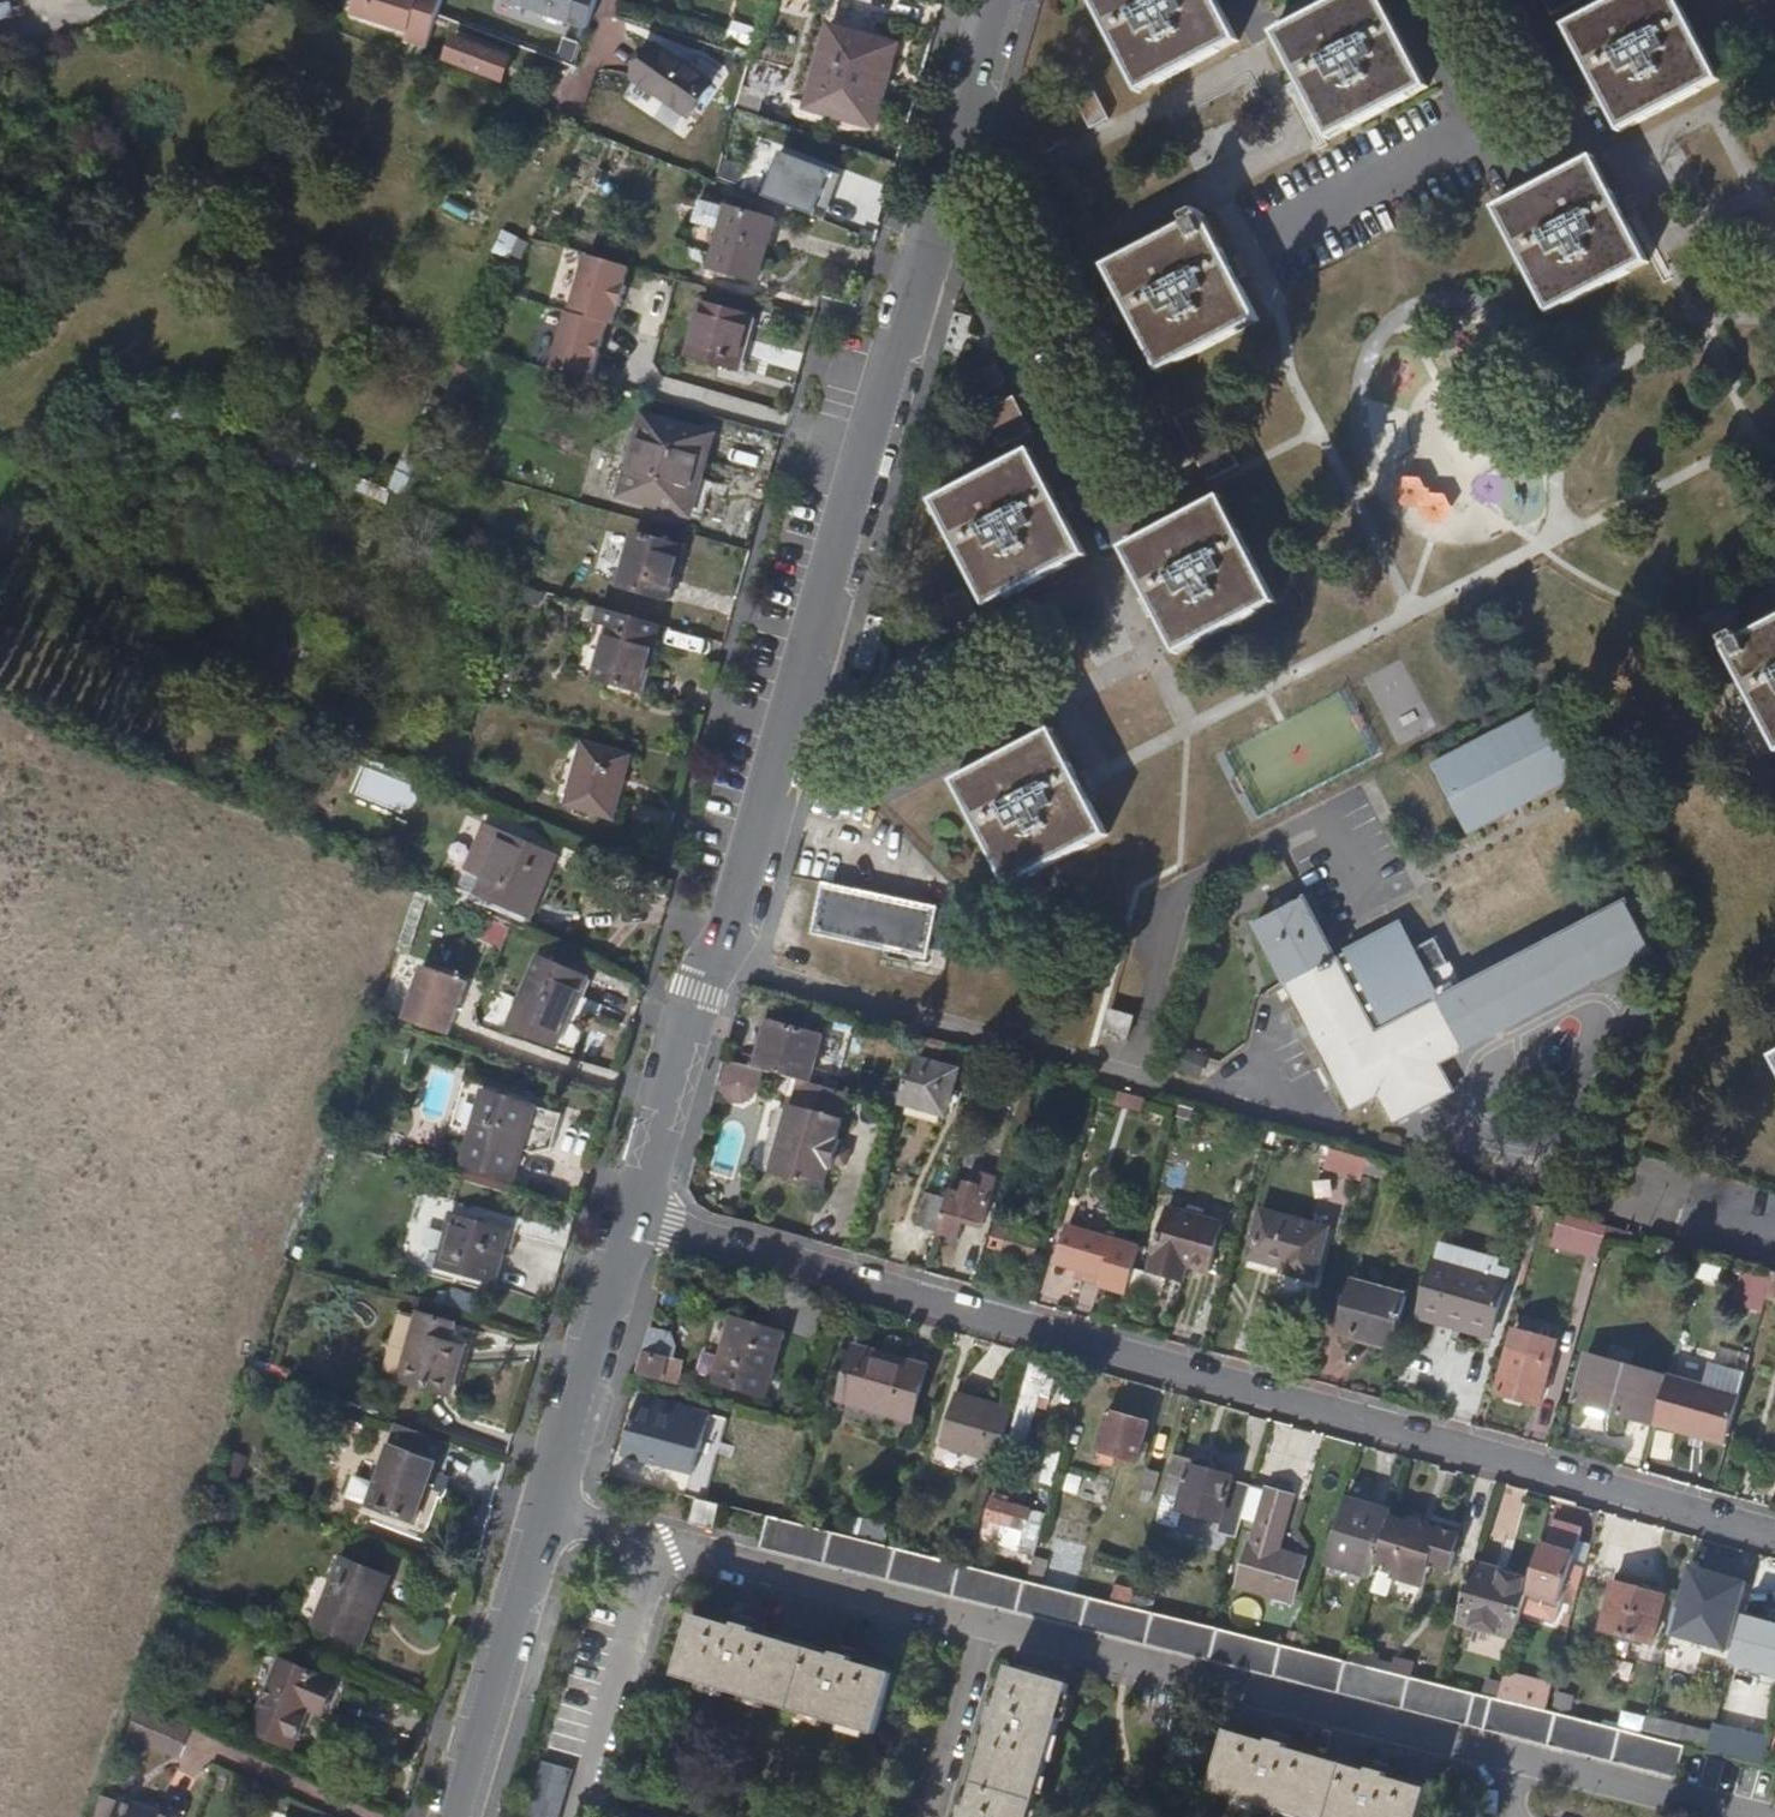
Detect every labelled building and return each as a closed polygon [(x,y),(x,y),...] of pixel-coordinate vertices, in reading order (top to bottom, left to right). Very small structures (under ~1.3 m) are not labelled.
[(459,0),(438,0),(434,10),(411,2),(406,16),(386,9),(382,21),(368,16),(359,44),(415,62),(412,70),(434,77),(459,0)] [(580,0),(525,0),(516,28),(572,46),(586,2),(580,0)] [(1214,0),(1087,0),(1136,97),(1237,46),(1214,0)] [(1383,0),(1363,0),(1282,41),(1300,75),(1312,97),(1338,147),(1434,97),(1383,0)] [(1550,13),(1574,0),(1543,0),(1550,13)] [(1678,0),(1613,0),(1567,24),(1589,68),(1600,89),(1620,129),(1718,79),(1678,0)] [(382,21),(386,9),(372,5),(368,16),(382,21)] [(730,22),(726,40),(749,45),(753,27),(730,22)] [(908,44),(840,25),(816,106),(885,126),(908,44)] [(499,81),(454,66),(447,87),(492,103),(499,81)] [(714,105),(658,71),(637,106),(693,140),(714,105)] [(513,86),(499,81),(492,103),(506,108),(513,86)] [(1107,124),(1091,93),(1072,102),(1088,133),(1107,124)] [(1628,222),(1595,158),(1512,199),(1501,205),(1498,206),(1552,310),(1649,262),(1628,222)] [(1237,282),(1204,217),(1188,226),(1107,267),(1161,372),(1258,322),(1237,282)] [(718,256),(725,232),(697,224),(690,248),(718,256)] [(492,251),(520,262),(528,240),(500,230),(492,251)] [(778,247),(725,232),(718,256),(707,293),(761,308),(778,247)] [(625,312),(630,294),(588,282),(571,340),(609,350),(614,352),(619,333),(621,334),(627,313),(625,312)] [(750,343),(696,329),(681,380),(735,396),(750,343)] [(552,396),(593,408),(609,350),(571,340),(568,339),(552,396)] [(1032,432),(1014,397),(983,414),(1001,448),(1031,432),(1032,432)] [(1238,466),(1206,403),(1175,419),(1206,482),(1238,466)] [(709,458),(643,439),(620,521),(686,540),(709,458)] [(1052,491),(1031,452),(948,495),(932,503),(988,607),(1087,556),(1064,514),(1052,491)] [(1449,517),(1439,492),(1426,497),(1417,474),(1398,481),(1417,530),(1449,517)] [(526,493),(519,491),(516,502),(523,504),(526,493)] [(1275,602),(1220,498),(1205,506),(1124,548),(1159,615),(1179,652),(1275,602)] [(678,572),(631,559),(617,611),(664,624),(678,572)] [(975,614),(964,592),(946,601),(957,624),(975,614)] [(1724,644),(1774,745),(1774,620),(1724,644)] [(657,645),(597,628),(593,643),(604,647),(599,666),(581,661),(572,693),(639,711),(657,645)] [(1554,702),(1430,764),(1464,832),(1588,770),(1554,702)] [(1082,792),(1051,734),(970,776),(955,783),(1009,887),(1106,837),(1082,792)] [(628,774),(582,764),(569,824),(614,834),(628,774)] [(387,781),(374,775),(368,787),(382,793),(387,781)] [(549,870),(493,847),(466,911),(450,904),(444,917),(474,930),(480,917),(523,935),(549,870)] [(936,907),(823,879),(821,887),(811,931),(880,948),(923,959),(936,907)] [(1335,952),(1305,895),(1284,906),(1275,911),(1256,921),(1288,982),(1299,1003),(1329,1059),(1341,1083),(1353,1106),(1382,1091),(1397,1120),(1456,1089),(1441,1060),(1654,949),(1626,897),(1438,995),(1425,969),(1442,959),(1432,939),(1414,948),(1399,919),(1335,952)] [(1284,906),(1281,902),(1272,906),(1275,911),(1284,906)] [(579,991),(533,972),(504,1042),(551,1062),(579,991)] [(466,997),(420,981),(402,1034),(448,1050),(466,997)] [(1134,1019),(1111,1012),(1104,1039),(1127,1046),(1134,1019)] [(764,1069),(800,1079),(806,1081),(818,1035),(765,1020),(752,1066),(764,1069)] [(1173,1069),(1198,1079),(1206,1057),(1181,1047),(1173,1069)] [(957,1068),(912,1055),(900,1098),(945,1111),(957,1068)] [(764,1069),(752,1066),(724,1058),(715,1089),(728,1089),(731,1091),(734,1092),(742,1092),(745,1091),(751,1087),(758,1087),(764,1069)] [(1341,1083),(1329,1059),(1320,1064),(1322,1067),(1330,1082),(1332,1087),(1341,1083)] [(806,1081),(800,1079),(792,1107),(789,1106),(769,1174),(823,1190),(829,1168),(834,1170),(841,1142),(837,1141),(843,1122),(840,1121),(849,1093),(806,1081)] [(484,1101),(463,1095),(450,1142),(471,1148),(468,1156),(462,1180),(512,1194),(520,1165),(533,1168),(551,1164),(561,1127),(482,1106),(484,1101)] [(1193,1110),(1176,1105),(1174,1112),(1191,1117),(1193,1110)] [(1360,1160),(1331,1152),(1327,1168),(1355,1175),(1360,1160)] [(1389,1169),(1367,1164),(1364,1176),(1387,1182),(1389,1169)] [(995,1175),(980,1170),(976,1183),(965,1180),(961,1192),(949,1188),(937,1231),(956,1237),(962,1218),(982,1224),(995,1175)] [(946,1178),(930,1173),(913,1235),(929,1240),(946,1178)] [(1223,1223),(1164,1206),(1147,1270),(1178,1280),(1183,1264),(1209,1271),(1223,1223)] [(1608,1225),(1562,1212),(1553,1242),(1600,1255),(1604,1238),(1608,1225)] [(1328,1232),(1262,1214),(1249,1260),(1282,1269),(1281,1272),(1315,1282),(1328,1232)] [(1039,1228),(997,1217),(989,1247),(1031,1258),(1039,1228)] [(1055,1263),(1101,1275),(1111,1236),(1112,1234),(1066,1222),(1055,1263)] [(1617,1228),(1608,1225),(1604,1238),(1649,1251),(1653,1238),(1617,1228)] [(508,1254),(450,1235),(434,1290),(493,1307),(508,1254)] [(1138,1244),(1111,1236),(1101,1275),(1099,1283),(1125,1291),(1138,1244)] [(1508,1278),(1434,1258),(1417,1319),(1491,1339),(1508,1278)] [(1771,1271),(1769,1278),(1764,1296),(1774,1299),(1774,1272),(1771,1271)] [(1764,1296),(1769,1278),(1753,1273),(1744,1304),(1761,1309),(1764,1296)] [(1402,1298),(1351,1284),(1338,1334),(1388,1348),(1402,1298)] [(785,1332),(733,1317),(716,1381),(768,1396),(785,1332)] [(1556,1339),(1514,1327),(1498,1390),(1539,1403),(1556,1339)] [(930,1365),(857,1345),(842,1399),(915,1419),(930,1365)] [(466,1356),(429,1346),(412,1414),(463,1427),(475,1379),(461,1375),(466,1356)] [(682,1361),(642,1349),(636,1370),(676,1382),(682,1361)] [(1666,1378),(1583,1355),(1571,1400),(1654,1423),(1666,1378)] [(1703,1385),(1738,1395),(1744,1372),(1710,1363),(1703,1385)] [(1024,1447),(1038,1399),(1049,1402),(1057,1373),(1028,1364),(1005,1441),(1024,1447)] [(1654,1423),(1725,1443),(1738,1395),(1703,1385),(1667,1375),(1666,1378),(1654,1423)] [(1013,1410),(955,1394),(941,1443),(1000,1460),(1013,1410)] [(686,1407),(641,1395),(625,1452),(670,1464),(686,1407)] [(1150,1422),(1109,1411),(1098,1454),(1139,1465),(1150,1422)] [(1050,1486),(1058,1454),(1043,1450),(1035,1482),(1050,1486)] [(1243,1517),(1251,1487),(1252,1484),(1235,1480),(1236,1477),(1219,1473),(1222,1460),(1219,1457),(1216,1455),(1212,1454),(1207,1453),(1203,1453),(1198,1457),(1193,1457),(1176,1452),(1162,1504),(1223,1521),(1224,1519),(1241,1523),(1243,1517)] [(667,1475),(644,1469),(640,1484),(663,1490),(667,1475)] [(1165,1474),(1148,1469),(1138,1505),(1155,1510),(1165,1474)] [(435,1492),(387,1476),(366,1534),(415,1550),(435,1492)] [(1251,1487),(1243,1517),(1262,1523),(1271,1493),(1251,1487)] [(1294,1499),(1271,1493),(1262,1523),(1256,1546),(1252,1545),(1240,1587),(1297,1604),(1309,1562),(1276,1551),(1277,1546),(1282,1544),(1294,1499)] [(723,1505),(698,1499),(691,1523),(716,1530),(723,1505)] [(1375,1560),(1379,1562),(1391,1518),(1387,1517),(1388,1514),(1345,1502),(1328,1562),(1370,1575),(1375,1560)] [(1044,1516),(999,1503),(994,1522),(1039,1535),(1044,1516)] [(895,1517),(856,1506),(848,1536),(887,1546),(895,1517)] [(1675,1743),(1644,1735),(1546,1711),(1500,1700),(1495,1699),(1479,1694),(1441,1685),(1352,1662),(1303,1650),(1213,1628),(1134,1608),(1088,1596),(1031,1582),(972,1567),(896,1548),(887,1546),(848,1536),(786,1521),(771,1517),(763,1548),(1676,1779),(1686,1746),(1675,1743)] [(1391,1518),(1379,1562),(1397,1567),(1394,1577),(1422,1585),(1428,1566),(1450,1572),(1455,1552),(1452,1552),(1457,1533),(1438,1528),(1437,1534),(1419,1530),(1421,1522),(1406,1517),(1404,1521),(1391,1518)] [(1235,1547),(1241,1523),(1224,1519),(1223,1521),(1217,1541),(1235,1547)] [(1585,1530),(1557,1519),(1547,1547),(1540,1545),(1526,1596),(1573,1608),(1591,1542),(1581,1539),(1585,1530)] [(1745,1580),(1696,1566),(1685,1608),(1734,1622),(1745,1580)] [(1526,1582),(1473,1567),(1457,1624),(1511,1639),(1526,1582)] [(387,1592),(340,1572),(311,1638),(358,1658),(387,1592)] [(1088,1596),(1134,1608),(1139,1590),(1093,1578),(1088,1596)] [(1664,1596),(1614,1583),(1601,1629),(1651,1643),(1664,1596)] [(1747,1612),(1734,1665),(1774,1676),(1774,1620),(1747,1612)] [(733,1631),(693,1620),(676,1677),(874,1735),(892,1677),(859,1667),(852,1665),(853,1661),(835,1656),(833,1659),(825,1657),(760,1639),(750,1636),(751,1632),(737,1628),(735,1631),(733,1631)] [(1429,1657),(1374,1642),(1370,1660),(1425,1675),(1429,1657)] [(335,1683),(282,1658),(250,1728),(288,1746),(305,1708),(321,1714),(335,1683)] [(1503,1668),(1487,1664),(1479,1694),(1495,1699),(1503,1668)] [(1008,1671),(996,1711),(991,1710),(987,1727),(991,1728),(967,1810),(962,1809),(960,1816),(1031,1816),(1068,1688),(1008,1671)] [(196,1708),(145,1682),(131,1711),(182,1737),(196,1708)] [(1649,1717),(1644,1735),(1675,1743),(1679,1725),(1649,1717)] [(1708,1751),(1713,1753),(1718,1730),(1714,1729),(1708,1751)] [(1713,1753),(1769,1767),(1773,1752),(1774,1744),(1718,1730),(1713,1753)] [(1227,1734),(1210,1793),(1294,1816),(1419,1816),(1426,1792),(1394,1783),(1384,1779),(1385,1775),(1367,1771),(1366,1775),(1361,1773),(1293,1754),(1288,1752),(1289,1747),(1270,1742),(1268,1746),(1262,1745),(1227,1734)] [(540,1762),(524,1816),(560,1816),(573,1771),(540,1762)] [(143,1787),(125,1780),(122,1789),(139,1796),(143,1787)] [(143,1787),(139,1796),(122,1789),(111,1816),(173,1816),(178,1803),(143,1787)]
